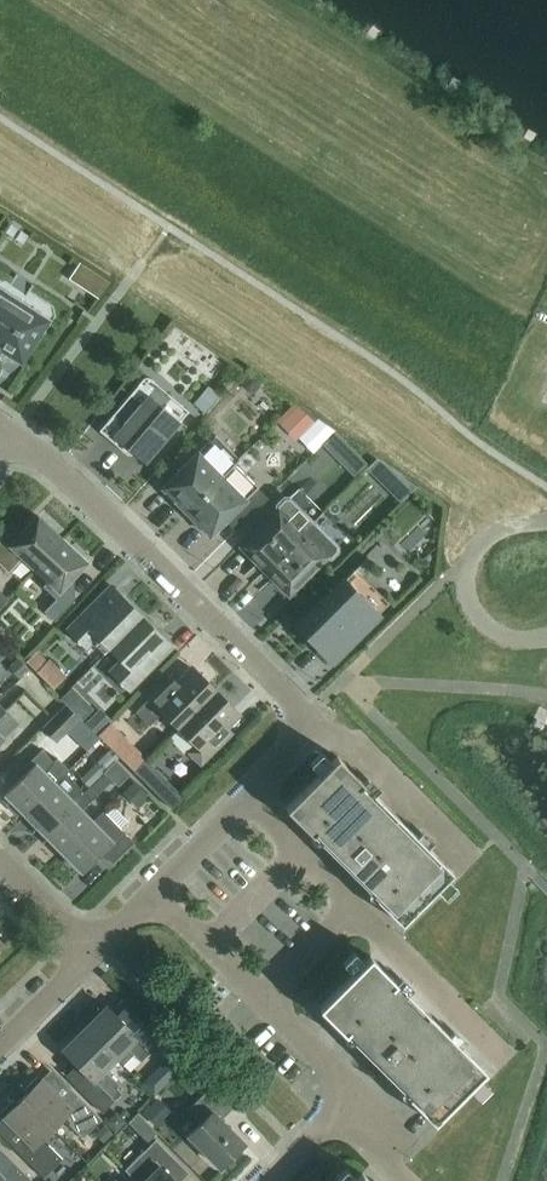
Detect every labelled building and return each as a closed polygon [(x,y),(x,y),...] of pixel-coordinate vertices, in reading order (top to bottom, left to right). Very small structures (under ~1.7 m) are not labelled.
[(13,355),(15,355),(16,356),(18,356),(19,356),(20,356),(22,355),(23,354),(24,353),(25,352),(42,327),(19,312),(22,307),(20,301),(6,292),(4,292),(0,290),(0,346),(13,355)] [(98,429),(109,438),(124,451),(127,447),(145,461),(180,420),(179,420),(187,410),(149,377),(148,376),(147,376),(145,376),(144,376),(144,377),(142,378),(98,429)] [(194,405),(205,419),(223,405),(212,391),(194,405)] [(312,460),(333,438),(296,404),(275,427),(312,460)] [(198,451),(197,451),(161,486),(185,510),(233,463),(210,439),(198,451)] [(257,486),(233,463),(185,510),(209,534),(245,499),(245,498),(257,486)] [(240,545),(264,569),(312,521),(288,497),(283,497),(277,503),(277,508),(240,545)] [(8,572),(22,557),(34,567),(62,537),(37,514),(14,539),(6,531),(0,538),(0,564),(8,572)] [(312,521),(264,569),(288,593),(325,555),(329,556),(336,549),(336,545),(312,521)] [(87,560),(62,537),(34,567),(47,580),(42,585),(55,597),(44,610),(55,620),(74,599),(62,587),(87,560)] [(296,625),(330,659),(377,612),(374,605),(370,597),(365,591),(359,586),(351,581),(344,579),(296,625)] [(67,628),(86,647),(97,635),(109,647),(141,614),(110,584),(67,628)] [(128,689),(172,645),(141,614),(109,647),(121,658),(109,670),(128,689)] [(36,649),(25,660),(36,670),(47,659),(36,649)] [(49,665),(38,678),(55,693),(66,680),(49,665)] [(148,724),(162,710),(178,726),(215,688),(196,669),(183,683),(172,673),(135,711),(148,724)] [(200,762),(231,731),(220,721),(234,707),(215,688),(178,726),(195,744),(189,750),(200,762)] [(65,703),(42,727),(55,741),(79,717),(65,703)] [(111,728),(99,741),(135,775),(147,762),(111,728)] [(22,810),(24,812),(65,772),(69,768),(68,768),(57,757),(53,760),(41,748),(21,768),(24,771),(4,792),(7,794),(2,798),(17,814),(22,810)] [(337,755),(285,807),(311,833),(316,828),(341,853),(336,857),(351,872),(355,867),(380,892),(375,897),(401,923),(453,872),(337,755)] [(115,760),(106,769),(104,770),(118,784),(128,774),(115,760)] [(24,812),(43,831),(76,798),(84,791),(84,790),(76,783),(65,772),(24,812)] [(161,798),(172,808),(185,794),(175,784),(161,798)] [(43,831),(62,850),(93,820),(92,820),(81,809),(97,793),(89,785),(84,790),(84,791),(76,798),(43,831)] [(93,820),(62,850),(82,870),(101,851),(112,862),(133,840),(102,810),(92,820),(93,820)] [(485,1070),(369,954),(318,1006),(344,1032),(349,1027),(373,1051),(369,1056),(383,1071),(388,1066),(413,1091),(408,1096),(434,1122),(485,1070)] [(85,1027),(115,1056),(122,1064),(133,1053),(140,1060),(161,1039),(120,998),(110,1009),(106,1005),(85,1027)] [(103,1068),(115,1056),(85,1027),(63,1048),(84,1069),(72,1081),(102,1111),(122,1091),(116,1086),(119,1083),(103,1068)] [(185,1071),(198,1085),(206,1077),(193,1064),(185,1071)] [(82,1136),(101,1117),(69,1086),(60,1096),(38,1073),(23,1088),(27,1091),(22,1096),(52,1127),(64,1115),(70,1121),(68,1122),(82,1136)] [(219,1165),(243,1142),(220,1118),(232,1106),(211,1084),(186,1108),(200,1121),(188,1133),(219,1165)] [(61,1157),(48,1143),(46,1144),(41,1139),(52,1127),(22,1096),(17,1101),(13,1098),(0,1111),(0,1114),(21,1135),(11,1144),(43,1176),(61,1157)] [(117,1159),(132,1147),(122,1134),(107,1146),(117,1159)] [(168,1172),(179,1162),(155,1138),(134,1159),(125,1168),(137,1180),(176,1180),(168,1172)] [(0,1148),(0,1180),(28,1180),(30,1178),(0,1148)] [(73,1180),(97,1180),(114,1166),(103,1153),(72,1180),(73,1180)] [(361,1171),(351,1180),(371,1180),(361,1171)]
